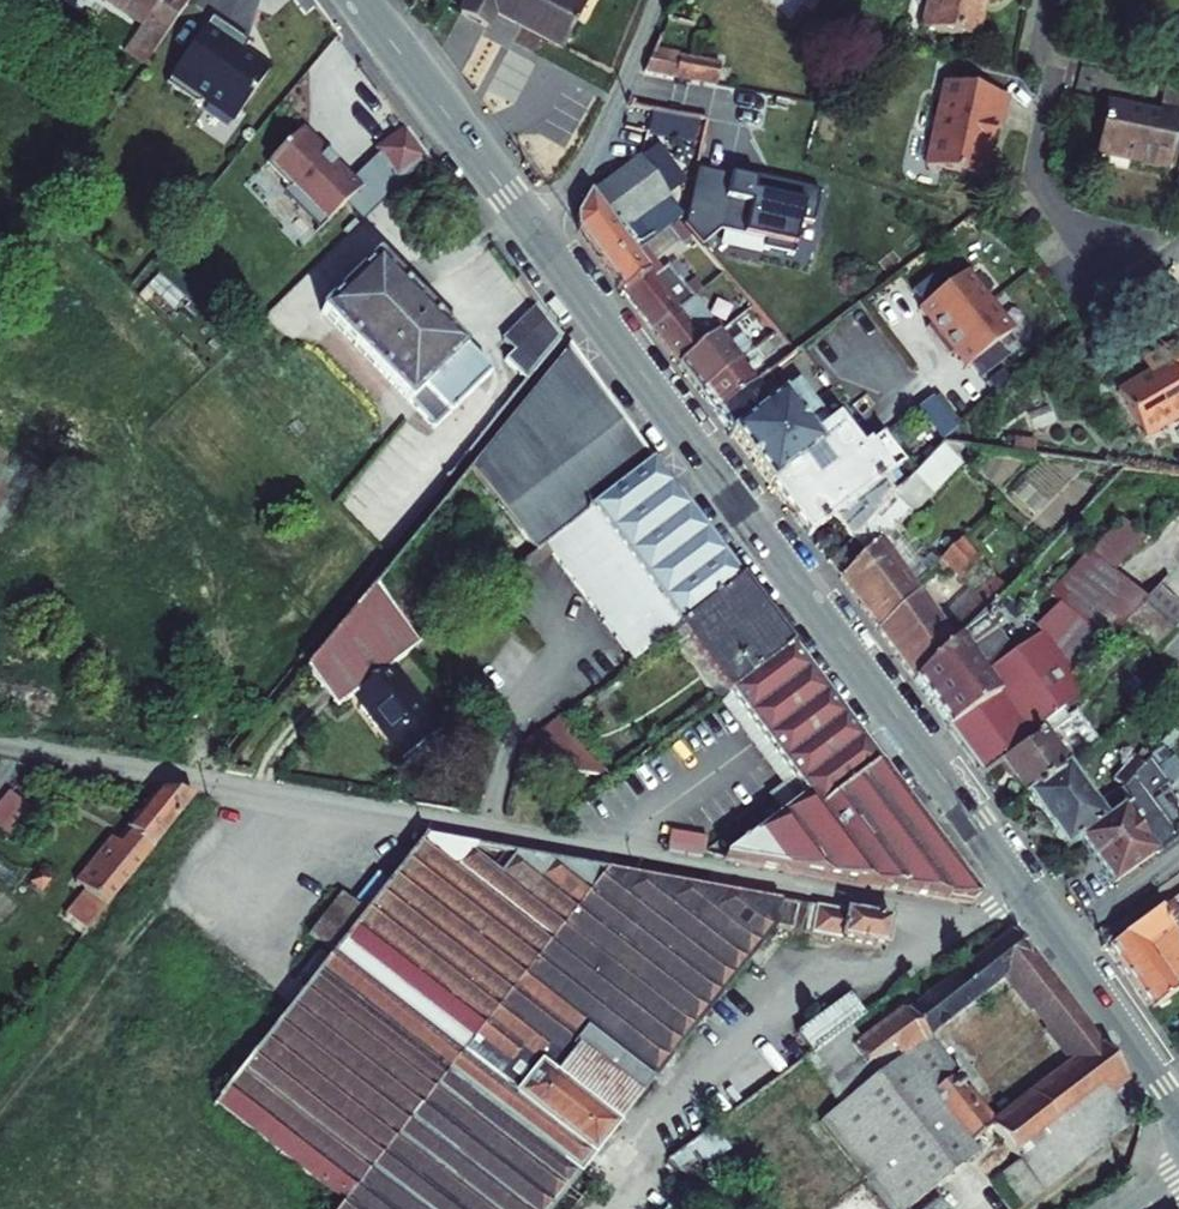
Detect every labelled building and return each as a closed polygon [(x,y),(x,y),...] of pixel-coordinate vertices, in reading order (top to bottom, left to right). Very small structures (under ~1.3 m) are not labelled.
[(142,26),(131,43),(152,57),(191,0),(104,0),(142,26)] [(563,49),(585,6),(573,0),(469,0),(461,15),(487,29),(495,13),(563,49)] [(985,0),(929,0),(923,29),(975,42),(985,0)] [(203,103),(233,124),(269,72),(242,53),(249,43),(212,18),(166,84),(195,105),(203,103)] [(145,67),(152,57),(131,43),(124,53),(145,67)] [(675,79),(679,60),(652,54),(644,73),(675,79)] [(698,63),(679,60),(675,79),(694,83),(698,63)] [(718,87),(720,67),(698,63),(694,83),(718,87)] [(925,168),(980,181),(992,129),(997,130),(1005,97),(944,83),(925,168)] [(1166,84),(1160,109),(1178,113),(1178,87),(1166,84)] [(1169,170),(1178,124),(1178,113),(1160,109),(1158,115),(1106,104),(1095,154),(1169,170)] [(379,154),(401,184),(429,157),(407,128),(377,150),(379,154)] [(301,211),(320,230),(345,206),(361,190),(352,181),(349,178),(347,180),(325,157),(327,154),(305,132),(300,137),(298,134),(270,162),(272,164),(267,169),(289,191),(291,189),(306,205),(301,211)] [(345,206),(362,223),(401,184),(379,154),(352,181),(361,190),(345,206)] [(577,230),(622,294),(648,275),(633,256),(644,248),(654,241),(638,222),(669,198),(639,159),(590,194),(576,217),(577,230)] [(757,180),(756,185),(695,172),(693,183),(684,224),(702,245),(719,231),(763,241),(762,250),(791,256),(793,247),(798,221),(810,224),(817,193),(757,180)] [(291,189),(285,195),(301,211),(306,205),(291,189)] [(644,248),(654,261),(673,245),(664,233),(654,241),(644,248)] [(653,278),(662,271),(654,261),(644,248),(633,256),(648,275),(650,274),(653,278)] [(490,376),(377,259),(321,313),(434,430),(490,376)] [(677,312),(694,299),(667,267),(662,271),(653,278),(650,274),(648,275),(622,294),(652,332),(678,314),(677,312)] [(949,286),(938,272),(912,292),(923,306),(949,286)] [(925,329),(937,344),(990,302),(966,272),(949,286),(923,306),(918,310),(930,326),(925,329)] [(678,314),(702,345),(719,332),(694,299),(677,312),(678,314)] [(937,344),(948,358),(953,354),(965,370),(970,366),(996,345),(1013,332),(990,302),(937,344)] [(505,362),(527,383),(562,339),(538,307),(503,342),(514,353),(505,362)] [(702,345),(678,314),(652,332),(678,365),(692,354),(691,354),(702,345)] [(753,353),(740,336),(728,345),(719,332),(702,345),(691,354),(692,354),(678,365),(699,394),(753,353)] [(775,336),(766,343),(774,353),(782,363),(792,356),(775,336)] [(1141,362),(1149,375),(1117,394),(1144,440),(1178,418),(1178,338),(1141,362)] [(1007,359),(996,345),(970,366),(980,379),(1007,359)] [(569,348),(470,469),(519,533),(535,554),(546,545),(591,511),(652,464),(569,348)] [(761,364),(753,353),(699,394),(715,415),(756,384),(782,363),(774,353),(761,364)] [(851,425),(843,415),(829,426),(796,383),(788,389),(790,391),(773,404),(732,436),(770,486),(843,431),(851,425)] [(773,404),(756,384),(715,415),(732,436),(773,404)] [(934,399),(904,422),(929,454),(959,431),(934,399)] [(831,520),(858,498),(837,471),(861,453),(860,452),(847,436),(855,430),(851,425),(843,431),(770,486),(808,537),(831,520)] [(897,470),(904,465),(882,436),(860,452),(861,453),(837,471),(858,498),(882,481),(896,469),(897,470)] [(1015,440),(1013,455),(1035,458),(1037,443),(1015,440)] [(829,564),(874,625),(913,589),(881,545),(894,532),(910,517),(934,491),(931,488),(956,461),(941,447),(907,483),(894,497),(849,544),(829,564)] [(573,581),(633,662),(678,629),(741,582),(652,464),(591,511),(546,545),(555,557),(573,581)] [(1178,476),(1178,470),(1134,464),(1133,470),(1178,476)] [(894,497),(907,483),(897,470),(896,469),(882,481),(894,497)] [(831,520),(849,544),(894,497),(882,481),(858,498),(831,520)] [(1070,661),(1080,674),(1125,624),(1145,601),(1114,574),(1144,540),(1122,521),(1092,554),(1089,552),(1048,596),(1059,605),(1034,629),(1039,634),(1041,632),(1065,665),(1070,661)] [(913,589),(926,575),(894,532),(881,545),(913,589)] [(500,547),(517,569),(535,554),(519,533),(500,547)] [(824,533),(817,539),(816,547),(821,553),(829,554),(835,549),(836,541),(832,535),(824,533)] [(947,567),(962,581),(981,562),(960,541),(935,566),(941,572),(947,567)] [(543,603),(573,581),(555,557),(525,579),(543,603)] [(1003,595),(1007,591),(994,578),(990,582),(1003,595)] [(680,631),(703,663),(765,616),(741,582),(678,629),(680,631)] [(879,632),(915,682),(983,615),(989,609),(1003,595),(990,582),(976,596),(942,630),(918,596),(879,632)] [(1157,654),(1176,635),(1171,631),(1178,622),(1178,607),(1158,587),(1145,601),(1125,624),(1157,654)] [(382,724),(407,757),(441,731),(391,667),(418,647),(373,588),(306,669),(337,709),(352,698),(361,690),(370,701),(360,708),(376,729),(382,724)] [(918,596),(942,630),(976,596),(969,590),(943,616),(925,590),(918,596)] [(983,615),(997,630),(1003,623),(989,609),(983,615)] [(983,675),(1014,652),(997,630),(983,615),(915,682),(949,728),(998,696),(983,675)] [(703,663),(724,690),(729,695),(791,649),(765,616),(703,663)] [(677,647),(715,697),(724,690),(703,663),(680,631),(667,640),(673,649),(677,647)] [(1041,632),(1039,634),(1014,652),(983,675),(998,696),(949,728),(984,776),(1003,763),(1033,743),(1028,736),(1062,710),(1086,692),(1075,678),(1080,674),(1070,661),(1065,665),(1041,632)] [(781,817),(723,860),(970,903),(978,899),(791,649),(729,695),(806,799),(781,817)] [(781,786),(767,797),(781,817),(806,799),(729,695),(719,703),(781,786)] [(1067,767),(1099,743),(1076,711),(1067,718),(1062,710),(1028,736),(1033,743),(1003,763),(1027,797),(1067,767)] [(521,745),(519,763),(607,777),(562,717),(521,745)] [(1123,789),(1143,766),(1133,758),(1113,781),(1122,788),(1094,806),(1067,767),(1027,797),(1066,852),(1081,841),(1122,809),(1114,799),(1121,790),(1123,789)] [(1163,787),(1168,783),(1150,758),(1143,766),(1163,787)] [(1175,833),(1149,799),(1163,787),(1143,766),(1123,789),(1121,790),(1114,799),(1122,809),(1081,841),(1113,884),(1172,842),(1175,833)] [(87,932),(196,797),(159,790),(127,830),(131,833),(121,846),(112,838),(76,883),(85,890),(65,915),(87,932)] [(31,811),(8,792),(0,801),(0,827),(11,836),(31,811)] [(670,833),(667,850),(703,857),(706,839),(670,833)] [(425,837),(214,1104),(342,1205),(339,1208),(550,1208),(775,929),(803,934),(807,905),(774,899),(425,837)] [(39,874),(31,883),(40,891),(48,881),(39,874)] [(1178,991),(1178,949),(1160,962),(1151,949),(1175,932),(1169,923),(1178,915),(1178,913),(1171,902),(1108,947),(1151,1011),(1178,991)] [(892,921),(807,905),(803,934),(887,951),(892,921)] [(1059,991),(1012,932),(907,1013),(927,1038),(1005,977),(1032,1012),(1059,991)] [(1175,932),(1151,949),(1160,962),(1178,949),(1178,937),(1175,932)] [(1032,1012),(1047,1032),(1074,1011),(1059,991),(1032,1012)] [(834,1039),(849,1028),(863,1017),(848,997),(798,1035),(813,1055),(834,1039)] [(994,1129),(1019,1160),(1056,1133),(1127,1079),(1074,1011),(1047,1032),(1074,1068),(994,1129)] [(860,1042),(845,1053),(834,1039),(813,1055),(807,1059),(844,1105),(854,1098),(850,1093),(866,1080),(859,1070),(863,1066),(865,1068),(889,1050),(898,1061),(922,1042),(927,1038),(907,1013),(899,1013),(860,1042)] [(860,1042),(849,1028),(834,1039),(845,1053),(860,1042)] [(889,1208),(908,1208),(976,1154),(968,1145),(991,1127),(954,1078),(922,1042),(898,1061),(899,1062),(854,1098),(844,1105),(821,1124),(889,1208)] [(1127,1079),(1056,1133),(1081,1165),(1142,1118),(1143,1112),(1144,1111),(1143,1109),(1143,1106),(1142,1103),(1127,1079)] [(696,1187),(735,1157),(714,1129),(671,1162),(696,1187)] [(1019,1160),(998,1176),(1023,1208),(1081,1165),(1056,1133),(1019,1160)]
